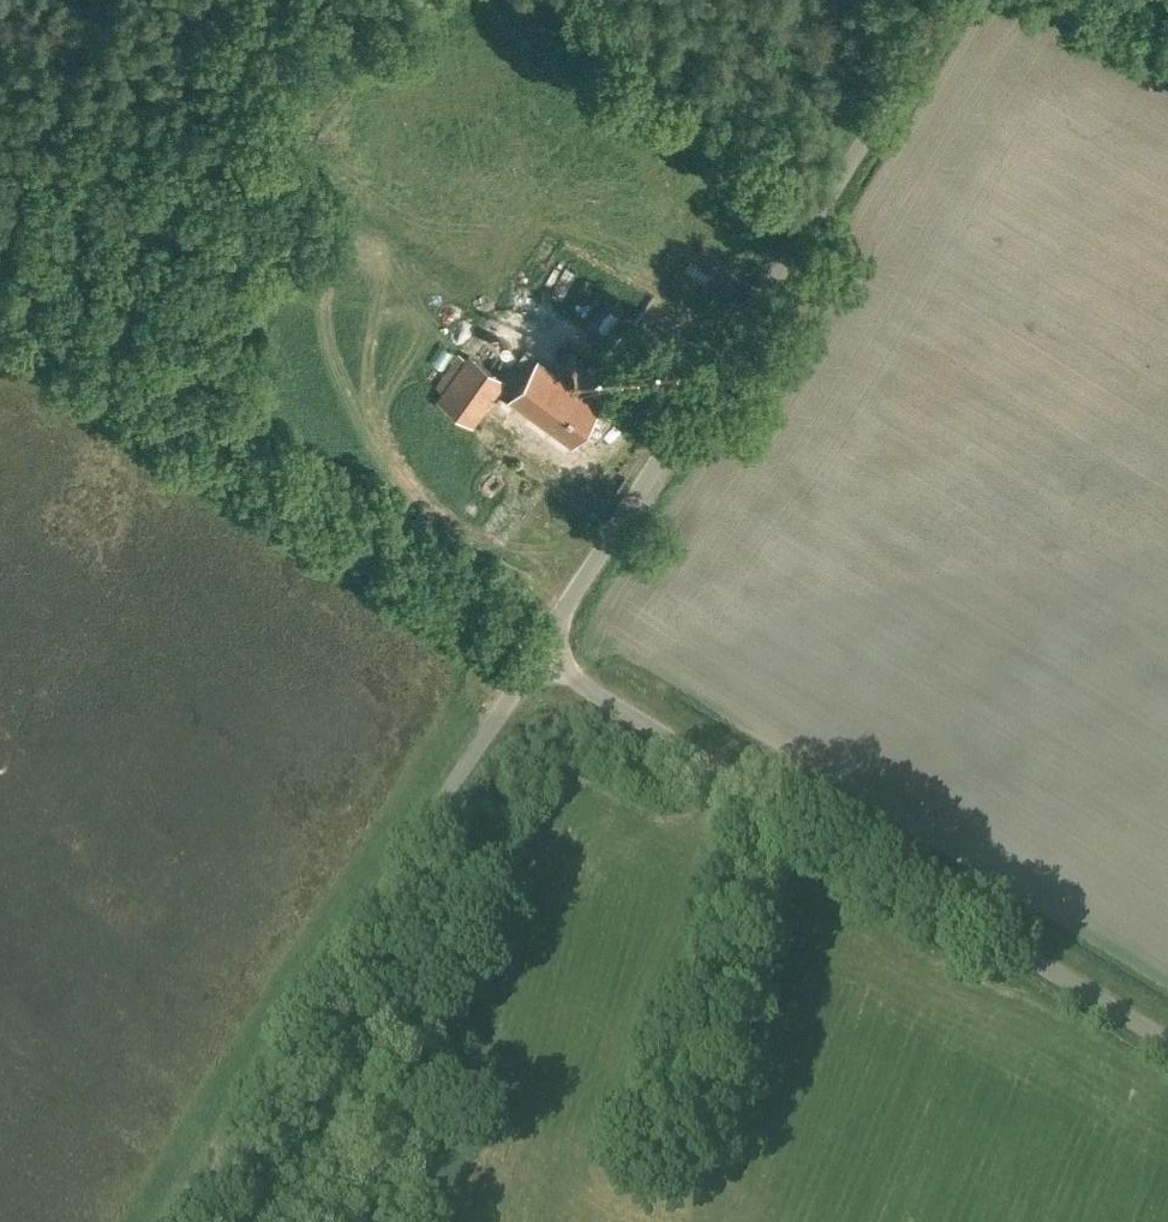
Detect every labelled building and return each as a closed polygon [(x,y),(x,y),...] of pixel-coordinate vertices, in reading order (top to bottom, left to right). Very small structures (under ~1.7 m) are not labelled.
[(465,357),(435,401),(473,427),(474,426),(506,382),(468,354),(465,357)] [(538,360),(510,399),(538,420),(570,444),(599,405),(567,381),(538,360)] [(492,615),(503,621),(507,614),(496,608),(492,615)]
